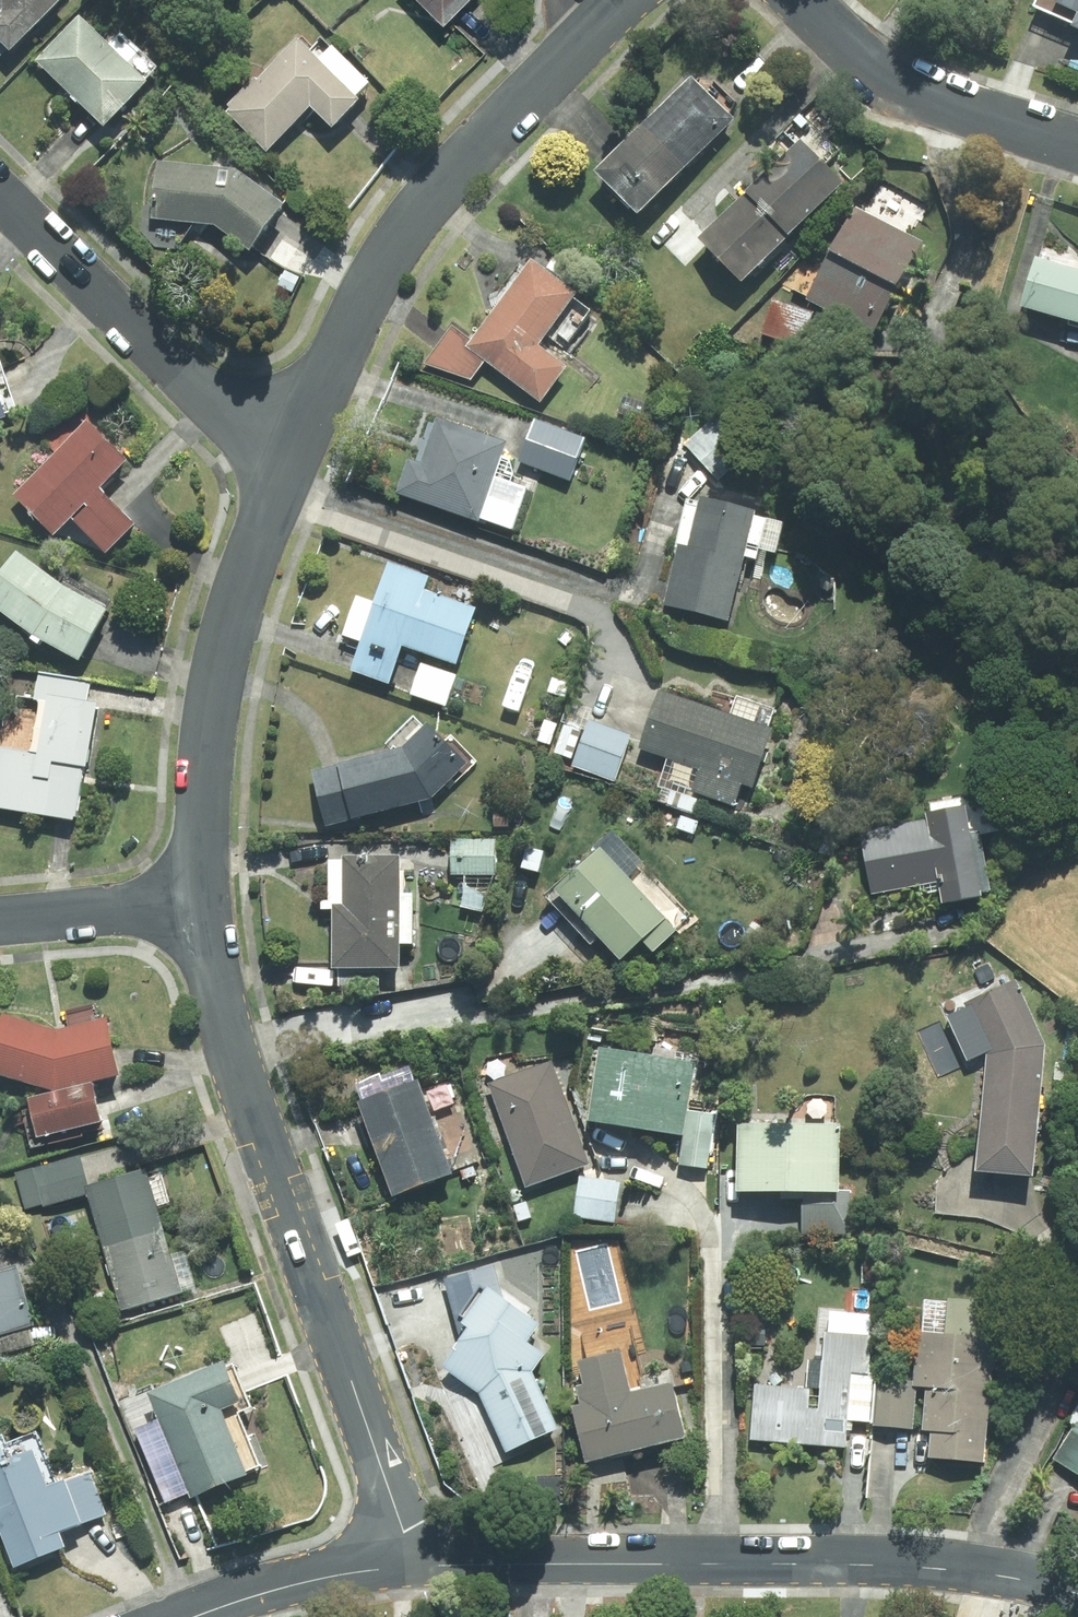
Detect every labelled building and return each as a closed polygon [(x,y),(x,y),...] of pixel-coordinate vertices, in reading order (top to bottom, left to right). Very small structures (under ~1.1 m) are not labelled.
[(0,22),(0,27),(23,50),(73,0),(0,0),(0,19),(1,21),(0,22)] [(460,20),(480,0),(439,0),(460,20)] [(1038,9),(1077,25),(1077,0),(1043,0),(1038,9)] [(163,82),(158,77),(167,68),(141,39),(131,48),(93,7),(42,54),(112,129),(163,82)] [(345,45),(332,58),(309,34),(228,105),(274,153),(323,107),(344,129),(373,101),(368,95),(380,82),(345,45)] [(698,70),(602,170),(648,215),(745,116),(698,70)] [(811,136),(706,237),(751,283),(855,182),(811,136)] [(248,168),(163,158),(160,219),(222,223),(266,251),(298,203),(248,168)] [(946,229),(876,190),(813,302),(883,341),(946,229)] [(1044,251),(1030,309),(1077,321),(1077,260),(1044,251)] [(587,293),(543,257),(480,337),(459,321),(425,364),(479,383),(495,362),(545,403),(576,365),(547,342),(587,293)] [(823,309),(776,297),(766,337),(813,348),(823,309)] [(0,359),(0,424),(21,417),(2,359),(0,359)] [(715,415),(683,443),(714,479),(746,451),(715,415)] [(517,454),(530,458),(528,464),(581,482),(596,436),(543,418),(534,445),(522,440),(517,454)] [(145,524),(109,485),(137,459),(99,419),(21,493),(59,533),(75,517),(111,556),(145,524)] [(406,492),(419,497),(487,520),(513,442),(445,420),(432,459),(418,454),(406,492)] [(742,621),(758,552),(783,558),(792,522),(767,516),(770,506),(704,490),(676,605),(742,621)] [(23,549),(0,585),(0,601),(92,660),(125,609),(23,549)] [(437,576),(398,561),(383,603),(364,596),(349,635),(368,642),(358,669),(397,683),(411,646),(466,666),(487,609),(433,589),(437,576)] [(463,675),(424,663),(414,696),(453,708),(463,675)] [(86,815),(90,769),(96,769),(102,700),(91,700),(93,686),(41,679),(39,701),(51,702),(50,730),(0,723),(0,807),(86,815)] [(742,805),(749,786),(763,791),(785,732),(668,689),(647,748),(672,758),(663,783),(694,794),(696,788),(742,805)] [(397,749),(317,768),(334,828),(441,798),(483,764),(434,722),(429,730),(416,716),(387,741),(397,749)] [(640,735),(596,721),(581,767),(625,782),(640,735)] [(941,900),(991,892),(980,831),(970,833),(965,805),(925,812),(927,820),(859,831),(869,893),(938,881),(941,900)] [(652,945),(672,966),(712,930),(621,832),(556,892),(627,968),(652,945)] [(505,838),(458,837),(456,878),(471,879),(470,908),(497,909),(498,878),(504,879),(505,838)] [(348,854),(348,862),(334,861),(332,910),(346,911),(343,970),(407,973),(408,944),(421,945),(424,891),(411,890),(412,857),(348,854)] [(1046,1171),(1052,1053),(1020,981),(972,1002),(994,1050),(988,1168),(1046,1171)] [(0,1012),(0,1049),(2,1049),(0,1054),(0,1072),(64,1091),(38,1097),(49,1136),(113,1121),(105,1081),(130,1074),(117,1019),(70,1031),(13,1014),(9,1022),(2,1022),(2,1012),(0,1012)] [(489,1048),(530,1184),(596,1164),(555,1028),(489,1048)] [(685,1164),(712,1167),(720,1113),(696,1110),(703,1059),(613,1047),(603,1119),(689,1131),(685,1164)] [(430,1079),(368,1101),(402,1197),(464,1175),(430,1079)] [(781,1200),(808,1199),(807,1235),(856,1236),(857,1191),(847,1190),(848,1126),(749,1124),(747,1190),(782,1191),(781,1200)] [(82,1156),(20,1173),(31,1210),(93,1192),(82,1156)] [(178,1256),(156,1170),(94,1186),(127,1310),(204,1289),(194,1251),(178,1256)] [(628,1180),(583,1176),(579,1219),(624,1223),(628,1180)] [(41,1346),(37,1330),(43,1329),(27,1269),(0,1276),(0,1356),(41,1346)] [(489,1394),(512,1451),(568,1428),(544,1368),(554,1354),(538,1344),(554,1323),(502,1285),(498,1292),(490,1286),(466,1314),(482,1327),(451,1368),(489,1394)] [(924,1378),(883,1375),(880,1428),(937,1432),(935,1459),(998,1463),(1008,1300),(929,1296),(924,1378)] [(832,1332),(830,1361),(815,1360),(813,1388),(758,1385),(755,1442),(855,1447),(856,1422),(877,1423),(881,1334),(832,1332)] [(595,1461),(700,1435),(687,1381),(677,1383),(674,1371),(643,1379),(635,1346),(586,1358),(592,1383),(586,1384),(591,1405),(582,1407),(595,1461)] [(160,1393),(170,1420),(148,1429),(173,1501),(198,1489),(201,1496),(263,1471),(260,1464),(270,1460),(251,1413),(266,1407),(246,1359),(160,1393)] [(1074,1419),(1050,1461),(1077,1477),(1077,1421),(1074,1419)] [(0,1443),(0,1503),(0,1504),(0,1526),(2,1530),(8,1528),(23,1568),(78,1548),(71,1530),(114,1514),(98,1472),(67,1483),(46,1427),(0,1443)]
